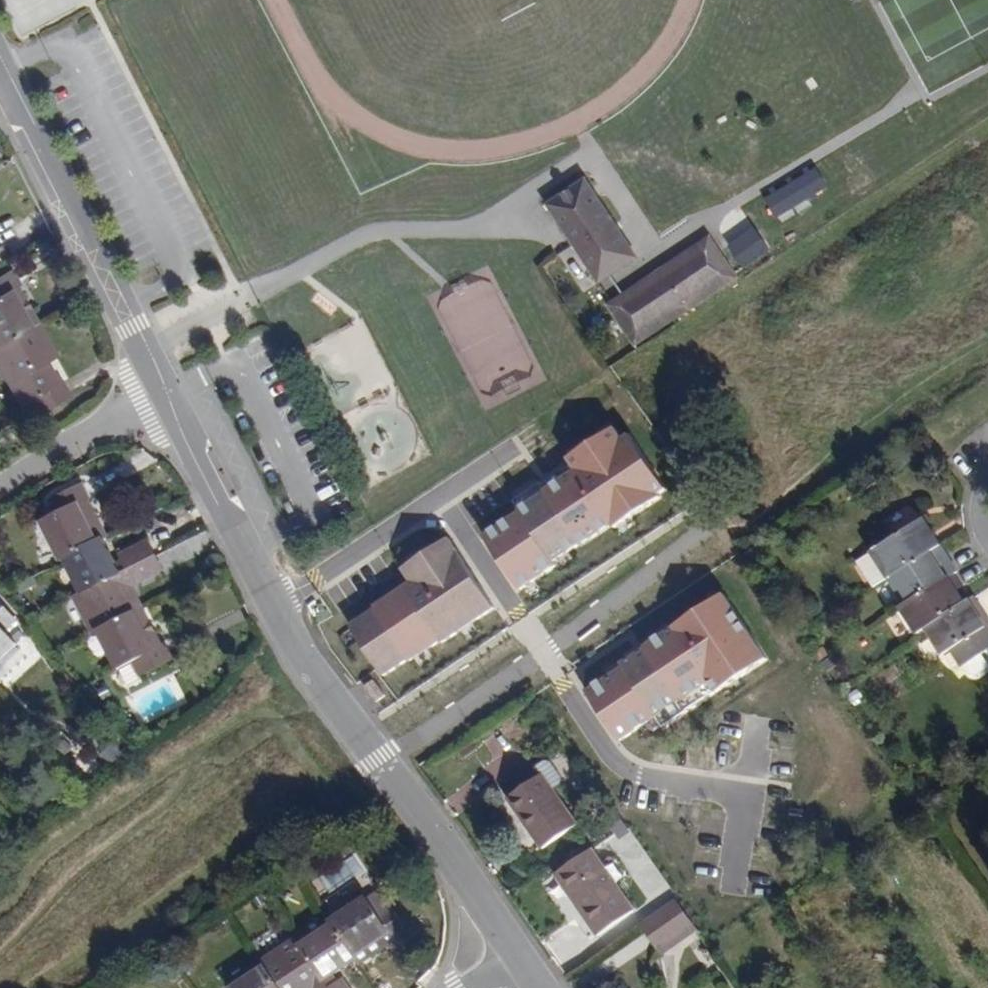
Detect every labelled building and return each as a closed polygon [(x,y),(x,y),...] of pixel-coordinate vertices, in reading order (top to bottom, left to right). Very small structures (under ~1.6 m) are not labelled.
[(647,259),(616,213),(595,180),(557,205),(594,260),(609,284),(647,259)] [(744,236),(726,246),(740,270),(758,259),(744,236)] [(641,348),(743,278),(715,237),(613,306),(641,348)] [(712,246),(678,267),(681,272),(662,284),(660,281),(621,307),(643,340),(734,279),(712,246)] [(41,321),(20,283),(23,281),(16,268),(0,277),(0,344),(41,321)] [(57,349),(41,321),(0,344),(0,350),(16,378),(12,380),(24,402),(35,396),(43,409),(73,392),(66,378),(63,379),(51,357),(47,360),(45,355),(57,349)] [(571,474),(478,536),(514,592),(668,492),(619,425),(562,458),(571,474)] [(69,559),(106,540),(107,540),(111,537),(92,499),(94,498),(87,484),(55,501),(62,514),(47,522),(67,560),(69,559)] [(856,564),(873,590),(898,574),(930,552),(943,544),(926,518),(856,564)] [(496,608),(449,538),(396,570),(405,583),(345,627),(379,679),(496,608)] [(69,559),(87,593),(118,577),(113,567),(119,564),(107,540),(106,540),(69,559)] [(155,540),(128,554),(135,568),(163,554),(155,540)] [(933,564),(936,562),(930,552),(898,574),(915,599),(950,575),(944,565),(937,569),(933,564)] [(170,569),(163,554),(135,568),(118,577),(87,593),(77,598),(96,634),(103,631),(148,608),(139,591),(134,593),(131,588),(151,577),(152,579),(170,569)] [(905,605),(922,631),(929,626),(965,602),(959,591),(955,593),(951,587),(958,583),(953,573),(950,575),(915,599),(905,605)] [(723,595),(580,692),(612,744),(711,682),(719,690),(769,659),(723,595)] [(972,597),(965,602),(929,626),(946,651),(953,647),(965,664),(987,649),(987,620),(985,616),(982,618),(977,612),(981,610),(972,597)] [(20,644),(7,630),(18,620),(0,600),(0,662),(20,644)] [(169,642),(166,643),(148,608),(103,631),(122,667),(136,660),(144,674),(176,657),(169,642)] [(567,803),(580,794),(552,752),(538,761),(546,772),(567,803)] [(580,823),(567,803),(546,772),(511,794),(545,845),(580,823)] [(599,933),(635,909),(593,846),(557,871),(599,933)] [(356,856),(317,876),(324,890),(364,870),(356,856)] [(369,897),(334,919),(335,921),(359,957),(362,962),(396,939),(398,942),(412,933),(392,904),(379,913),(369,897)] [(659,946),(693,923),(677,900),(644,923),(659,946)] [(336,972),(359,957),(335,921),(303,943),(323,972),(332,966),(336,972)] [(663,950),(696,928),(693,923),(659,946),(663,950)] [(332,986),(323,972),(303,943),(298,934),(265,956),(269,962),(286,987),(313,987),(316,986),(317,987),(334,987),(332,986)] [(269,962),(235,985),(237,987),(286,987),(269,962)] [(332,986),(334,987),(352,987),(345,978),(332,986)]
